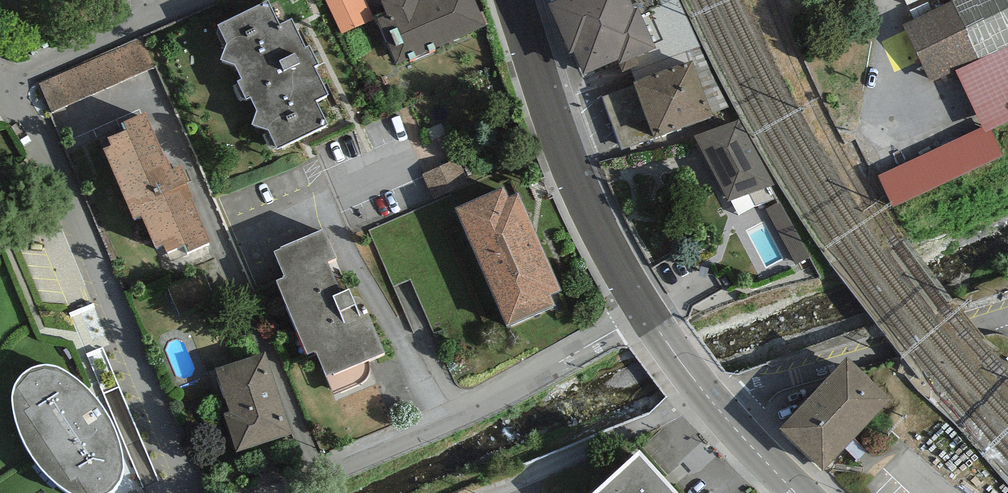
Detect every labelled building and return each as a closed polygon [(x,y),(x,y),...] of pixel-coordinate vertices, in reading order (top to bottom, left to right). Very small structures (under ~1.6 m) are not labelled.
[(339,35),(371,22),(362,0),(324,0),(339,35)] [(387,15),(377,19),(397,64),(485,26),(475,0),(420,0),(419,1),(419,0),(381,0),(387,15)] [(584,73),(618,60),(619,64),(657,48),(638,7),(634,9),(630,0),(557,0),(548,4),(570,54),(575,52),(584,73)] [(961,3),(908,29),(933,80),(961,66),(988,127),(1007,118),(1007,0),(960,0),(961,3)] [(268,129),(277,149),(328,124),(316,101),(328,94),(314,66),(319,64),(310,45),(306,47),(291,19),(280,24),(268,1),(218,25),(227,44),(221,59),(234,64),(242,79),(237,82),(246,99),(250,97),(257,110),(252,124),(268,129)] [(143,36),(38,80),(52,113),(157,69),(143,36)] [(635,85),(654,138),(713,116),(692,61),(634,82),(635,85)] [(602,97),(622,150),(654,138),(635,85),(602,97)] [(146,112),(124,122),(127,129),(108,138),(111,146),(104,149),(134,217),(142,214),(156,248),(163,245),(167,252),(185,244),(188,251),(211,242),(192,198),(193,198),(186,182),(188,182),(181,166),(171,170),(166,156),(164,157),(146,112)] [(739,118),(693,136),(728,201),(775,185),(739,118)] [(988,127),(880,175),(895,206),(1007,161),(988,127)] [(434,199),(468,185),(458,160),(424,175),(434,199)] [(561,290),(517,194),(508,198),(502,188),(455,207),(508,326),(555,306),(550,295),(561,290)] [(780,202),(766,209),(796,265),(810,257),(780,202)] [(368,359),(385,352),(370,315),(363,301),(360,297),(354,297),(349,289),(342,292),(328,262),(337,258),(324,229),(280,247),(281,249),(274,252),(284,275),(282,276),(283,278),(276,280),(307,354),(314,351),(315,353),(316,352),(326,376),(333,395),(356,385),(364,381),(368,375),(369,366),(368,359)] [(293,434),(267,352),(215,368),(229,411),(224,413),(237,452),(293,434)] [(846,357),(813,393),(857,434),(890,399),(846,357)] [(123,455),(123,447),(120,438),(113,425),(106,410),(100,403),(91,392),(83,384),(74,376),(64,369),(54,365),(46,365),(35,367),(27,371),(20,378),(16,384),(13,392),(13,402),(13,410),(15,422),(20,431),(25,443),(30,452),(34,459),(41,467),(46,474),(61,486),(69,492),(110,492),(111,492),(118,485),(122,478),(124,466),(123,455)] [(823,470),(857,434),(813,393),(779,429),(823,470)] [(640,450),(593,492),(678,492),(640,450)]
